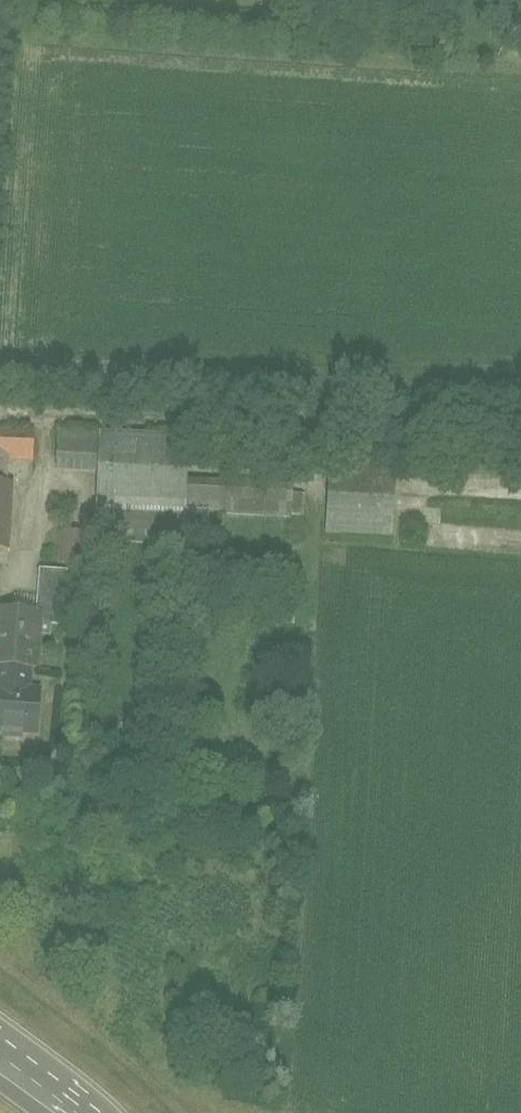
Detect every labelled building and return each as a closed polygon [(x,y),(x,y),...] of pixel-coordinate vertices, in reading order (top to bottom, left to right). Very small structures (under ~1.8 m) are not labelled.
[(0,428),(0,457),(11,457),(36,458),(37,429),(0,428)] [(60,469),(101,470),(102,431),(61,429),(60,469)] [(185,434),(102,431),(101,470),(98,524),(182,527),(183,506),(184,479),(185,434)] [(11,457),(0,457),(0,483),(10,484),(11,457)] [(306,484),(184,479),(183,506),(305,511),(306,484)] [(396,485),(329,482),(326,532),(394,535),(396,485)] [(10,547),(12,484),(10,484),(0,483),(0,547),(10,547)] [(68,624),(72,570),(39,568),(36,610),(42,610),(42,622),(68,624)] [(0,608),(0,665),(34,667),(39,667),(42,622),(42,610),(36,610),(0,608)] [(0,665),(0,684),(33,686),(34,667),(0,665)] [(39,731),(41,686),(33,686),(0,684),(0,729),(39,731)]
